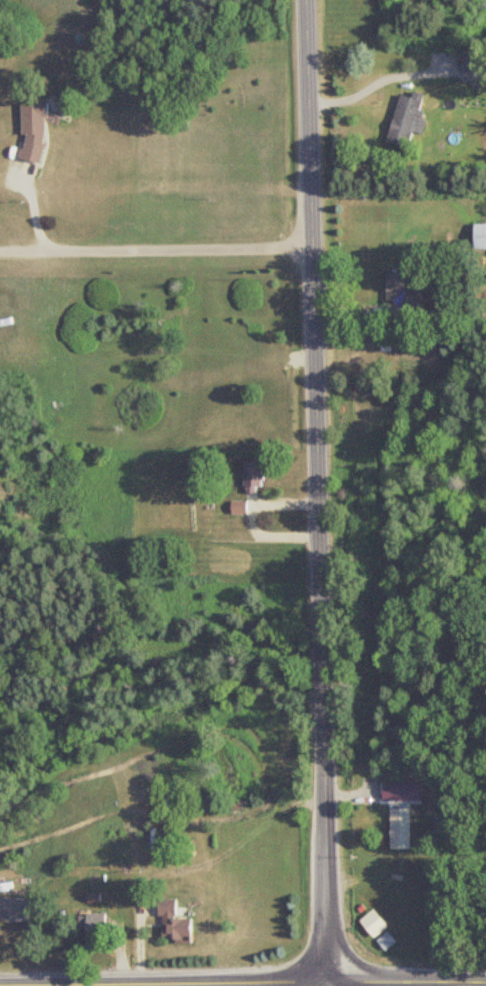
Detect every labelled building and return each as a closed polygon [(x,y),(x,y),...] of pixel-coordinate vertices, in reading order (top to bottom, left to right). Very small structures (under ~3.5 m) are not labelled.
[(480,64),(480,55),(460,55),(460,82),(473,82),(473,89),(485,89),(485,64),(480,64)] [(401,95),(386,144),(409,150),(414,132),(423,135),(427,121),(418,119),(425,96),(413,93),(412,98),(401,95)] [(21,104),(21,162),(45,162),(45,105),(21,104)] [(485,250),(485,225),(473,225),(473,250),(485,250)] [(386,274),(386,318),(414,318),(414,294),(405,294),(405,274),(386,274)] [(262,491),(262,462),(245,462),(245,491),(262,491)] [(232,502),(232,514),(246,514),(246,502),(232,502)] [(159,556),(171,556),(171,542),(159,543),(159,556)] [(416,803),(416,789),(399,789),(399,803),(416,803)] [(380,805),(396,805),(396,790),(380,790),(380,805)] [(391,849),(411,849),(411,808),(391,808),(391,849)] [(29,921),(29,898),(0,898),(0,921),(29,921)] [(160,942),(190,942),(190,918),(172,918),(172,900),(160,900),(160,942)] [(85,950),(105,950),(105,914),(85,914),(85,950)] [(382,930),(374,921),(364,930),(372,939),(382,930)] [(396,942),(388,933),(378,942),(386,951),(396,942)]
